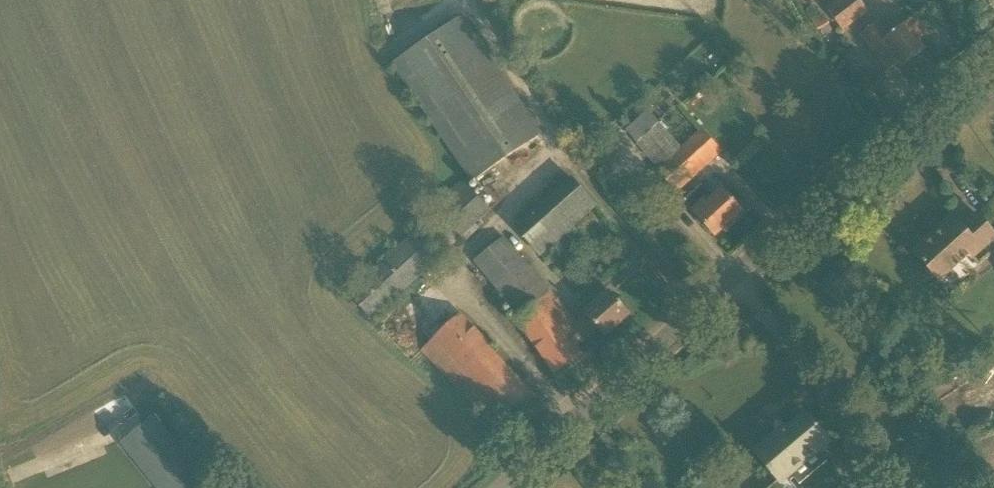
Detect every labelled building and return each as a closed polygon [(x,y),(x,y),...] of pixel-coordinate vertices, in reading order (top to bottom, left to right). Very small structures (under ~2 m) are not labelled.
[(868,10),(860,0),(836,0),(825,8),(842,30),(868,10)] [(822,11),(809,19),(816,29),(828,21),(822,11)] [(472,182),(542,134),(462,17),(392,65),(472,182)] [(927,33),(915,17),(906,25),(905,23),(888,37),(877,22),(861,34),(889,71),(899,63),(901,67),(925,49),(917,40),(927,33)] [(722,151),(702,129),(701,129),(680,148),(659,124),(637,143),(659,168),(657,171),(676,192),(722,151)] [(540,257),(552,246),(574,227),(598,206),(571,176),(514,227),(540,257)] [(372,319),(489,210),(466,185),(349,294),(372,319)] [(714,198),(702,185),(684,201),(715,236),(742,211),(723,190),(714,198)] [(977,214),(962,227),(952,216),(937,230),(941,234),(916,256),(939,281),(970,254),(973,258),(993,239),(993,234),(977,214)] [(576,324),(503,237),(474,261),(519,317),(516,320),(558,379),(586,358),(577,347),(598,328),(605,336),(630,314),(610,292),(585,314),(586,316),(576,324)] [(518,428),(542,403),(489,347),(491,344),(461,313),(420,351),(507,439),(518,428)] [(828,440),(806,414),(780,436),(777,433),(754,452),(779,481),(828,440)] [(153,416),(122,441),(159,487),(211,487),(153,416)]
